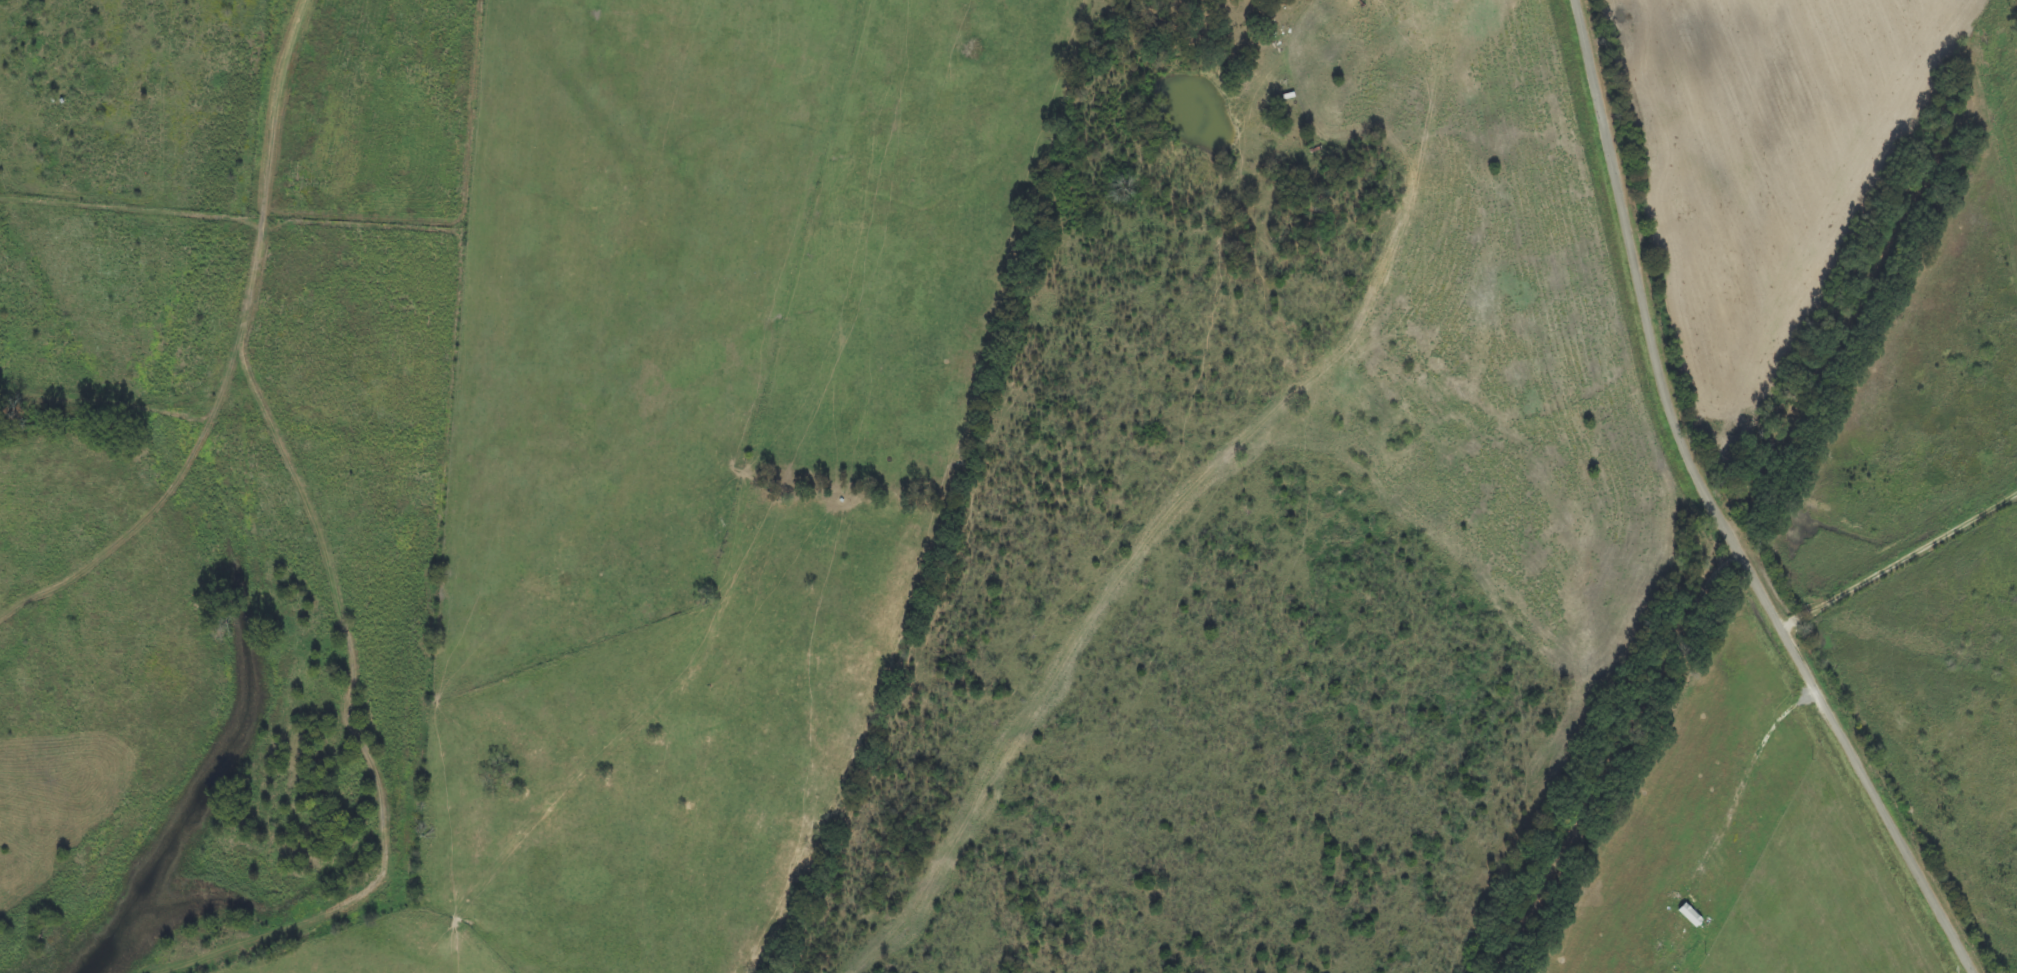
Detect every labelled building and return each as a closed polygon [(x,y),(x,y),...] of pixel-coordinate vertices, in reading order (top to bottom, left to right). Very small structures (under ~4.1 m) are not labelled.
[(1696,929),(1704,921),(1686,904),(1678,912),(1696,929)]
